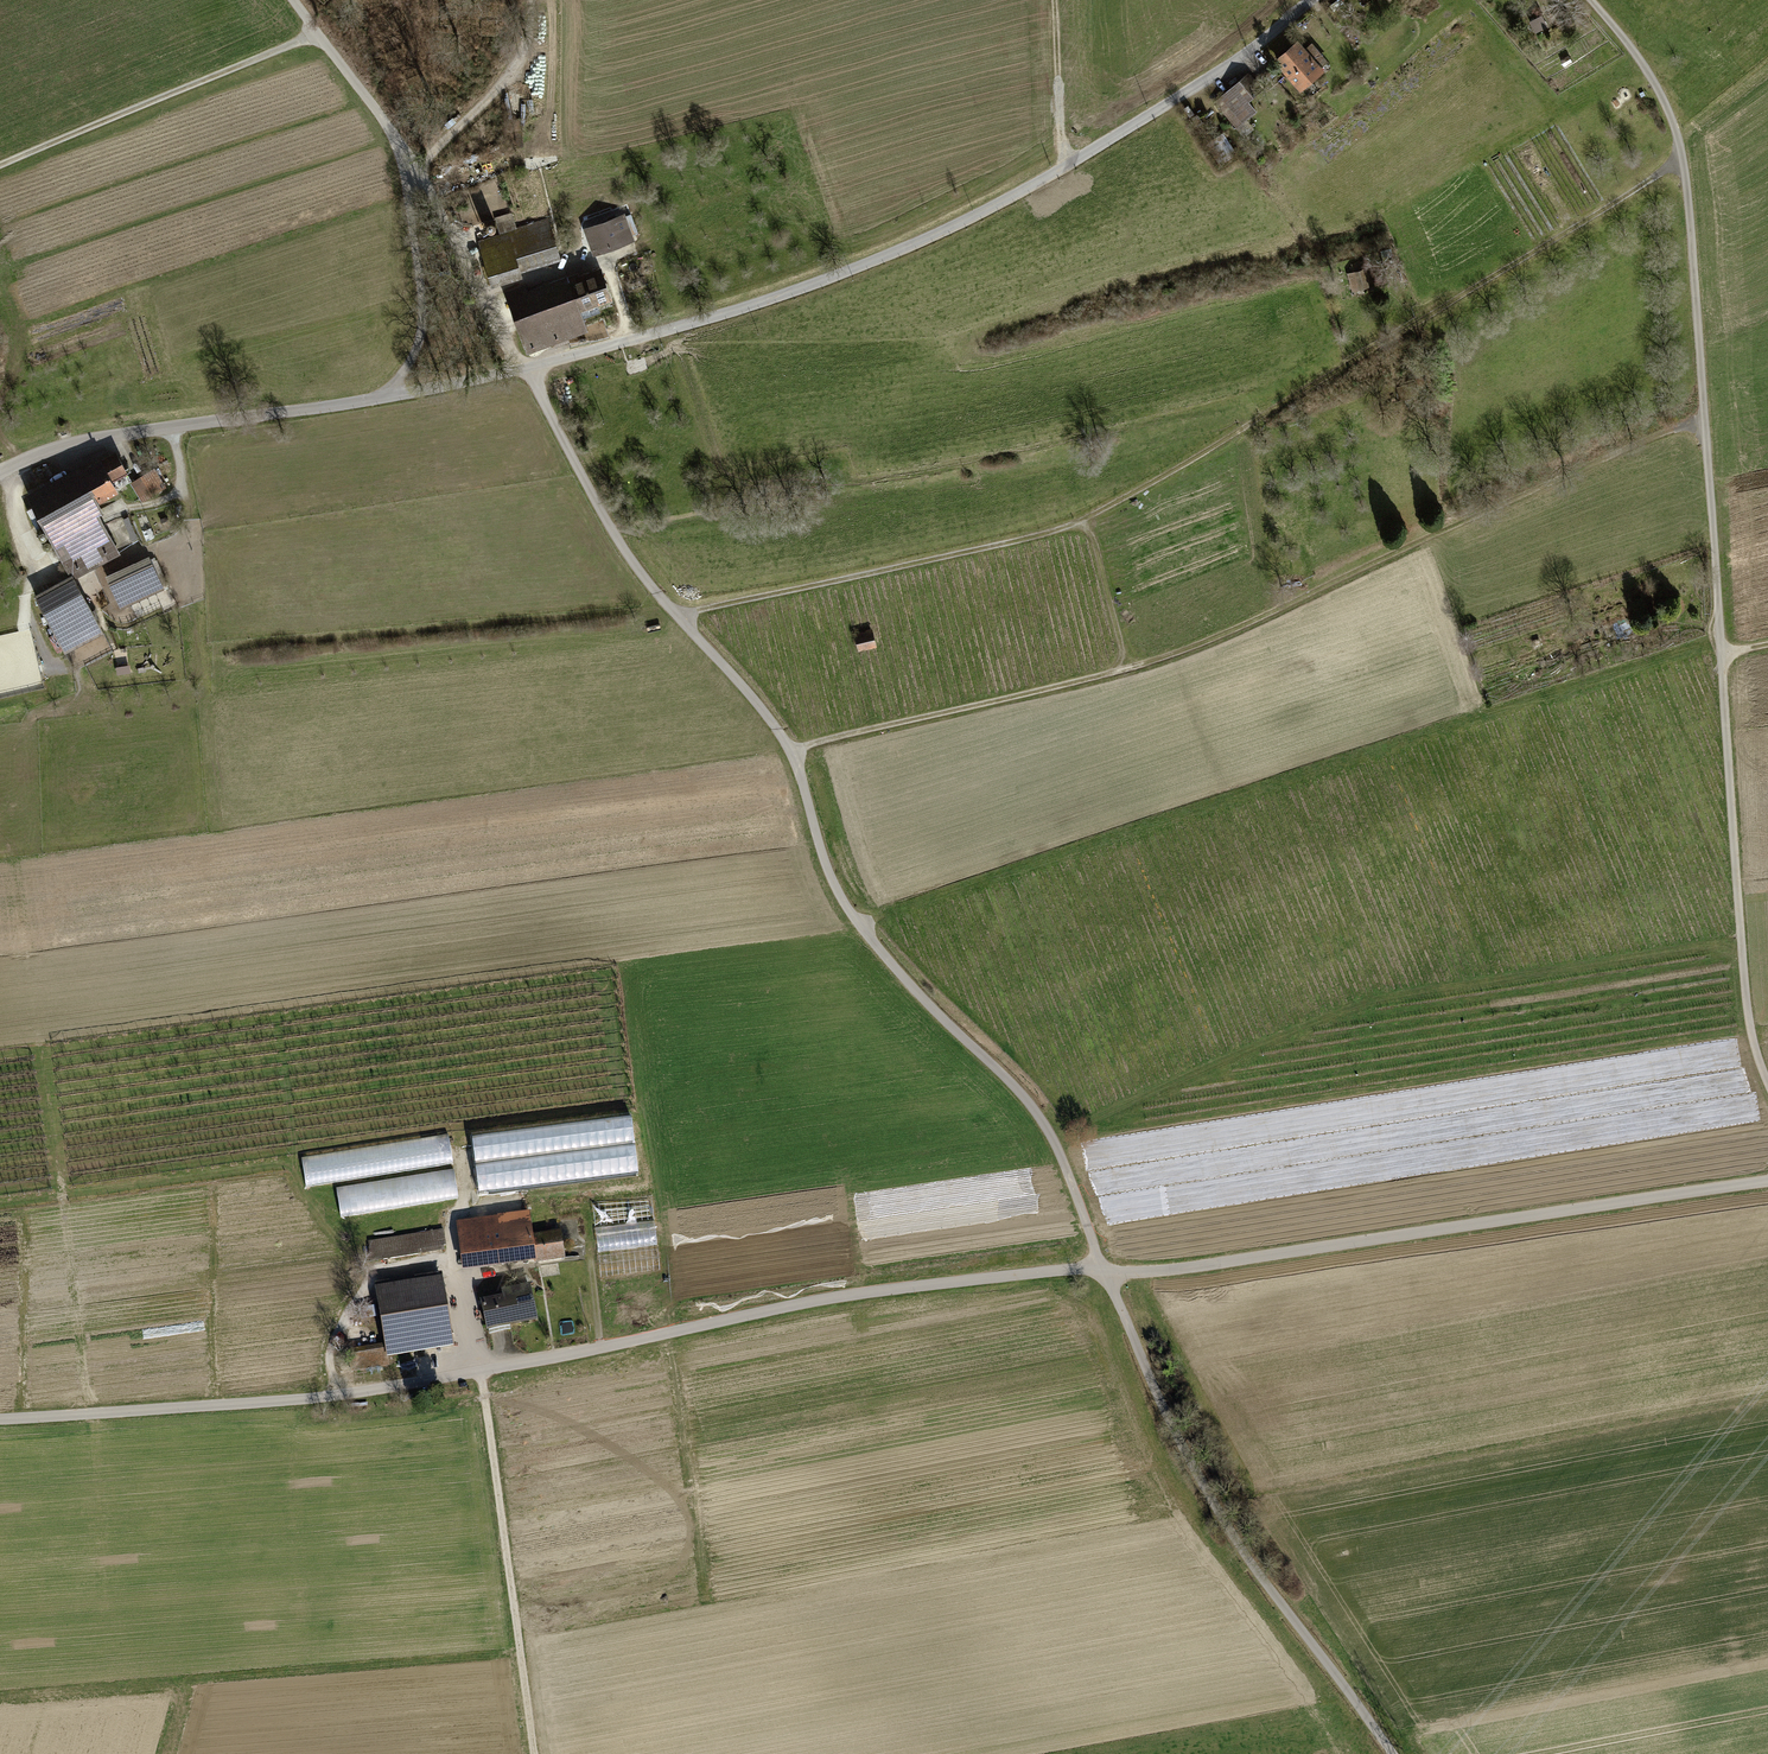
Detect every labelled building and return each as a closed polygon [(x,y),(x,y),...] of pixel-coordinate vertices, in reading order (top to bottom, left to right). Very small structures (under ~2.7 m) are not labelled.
[(1533,18),(1539,30),(1553,24),(1547,11),(1533,18)] [(1306,49),(1299,41),(1275,62),(1301,92),(1326,71),(1323,67),(1308,51),(1306,49)] [(1313,43),(1306,49),(1308,51),(1323,67),(1329,62),(1313,43)] [(1265,90),(1250,73),(1245,77),(1215,102),(1246,138),(1255,130),(1247,121),(1259,112),(1250,102),(1265,90)] [(495,233),(475,239),(489,283),(520,274),(519,270),(558,258),(546,217),(516,226),(511,211),(493,217),(497,232),(495,233)] [(622,211),(580,226),(590,254),(632,239),(622,211)] [(484,225),(484,227),(485,228),(485,230),(487,231),(488,231),(490,231),(491,230),(492,229),(493,228),(493,227),(493,225),(493,224),(491,223),(490,222),(489,222),(487,222),(486,223),(485,224),(484,225)] [(565,277),(577,309),(610,297),(599,265),(565,277)] [(1353,270),(1356,287),(1367,286),(1364,268),(1353,270)] [(577,309),(565,277),(505,299),(524,350),(584,328),(577,309)] [(76,466),(27,494),(75,578),(121,552),(100,516),(107,512),(102,502),(135,483),(116,450),(79,471),(76,466)] [(151,558),(108,579),(123,608),(166,587),(151,558)] [(104,636),(74,578),(38,597),(68,654),(104,636)] [(861,630),(865,647),(881,643),(877,626),(861,630)] [(481,1191),(642,1173),(636,1117),(475,1135),(481,1191)] [(305,1156),(309,1185),(456,1164),(452,1136),(305,1156)] [(341,1186),(344,1213),(462,1200),(459,1172),(341,1186)] [(458,1223),(459,1233),(500,1227),(501,1236),(520,1234),(518,1224),(500,1226),(499,1218),(458,1223)] [(500,1227),(459,1233),(463,1268),(538,1258),(538,1261),(564,1258),(561,1233),(531,1237),(529,1222),(518,1224),(520,1234),(501,1236),(500,1227)] [(442,1230),(368,1242),(371,1262),(445,1249),(442,1230)] [(442,1280),(377,1291),(386,1344),(348,1351),(352,1373),(390,1366),(388,1358),(453,1347),(442,1280)] [(503,1301),(483,1305),(489,1337),(541,1329),(534,1287),(502,1293),(503,1301)]
